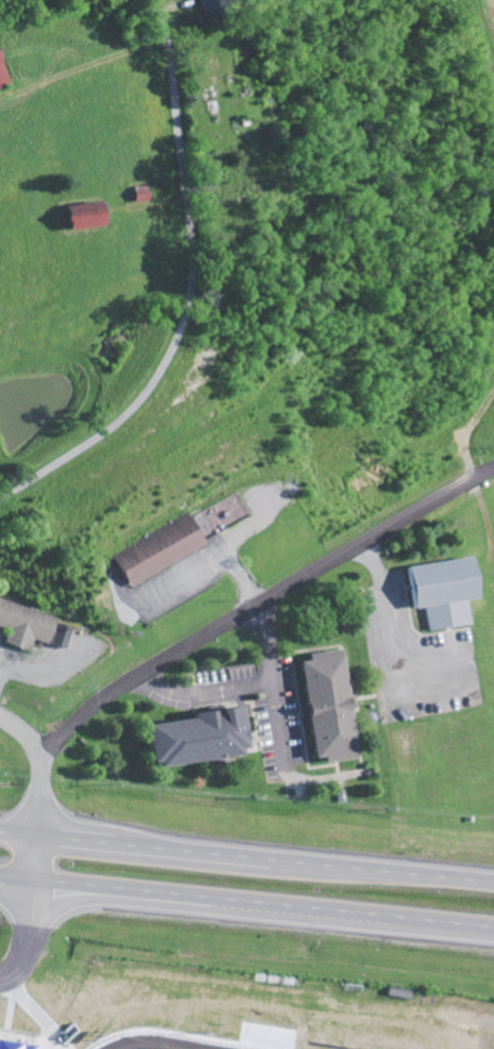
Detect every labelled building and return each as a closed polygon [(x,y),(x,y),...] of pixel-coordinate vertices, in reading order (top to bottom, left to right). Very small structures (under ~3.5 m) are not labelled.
[(99,226),(94,202),(58,208),(63,232),(99,226)] [(165,567),(207,545),(188,511),(147,534),(165,567)] [(147,534),(112,553),(131,587),(165,567),(147,534)] [(405,566),(412,606),(423,604),(428,631),(470,624),(466,598),(476,596),(469,555),(405,566)] [(55,625),(57,618),(0,601),(0,628),(8,630),(3,646),(28,653),(32,641),(49,646),(65,651),(71,629),(55,625)] [(341,645),(308,650),(310,658),(299,661),(317,764),(359,757),(341,645)] [(239,705),(246,748),(238,749),(239,756),(159,767),(159,761),(150,762),(145,724),(193,717),(192,713),(212,709),(212,715),(222,714),(220,708),(239,705)]
